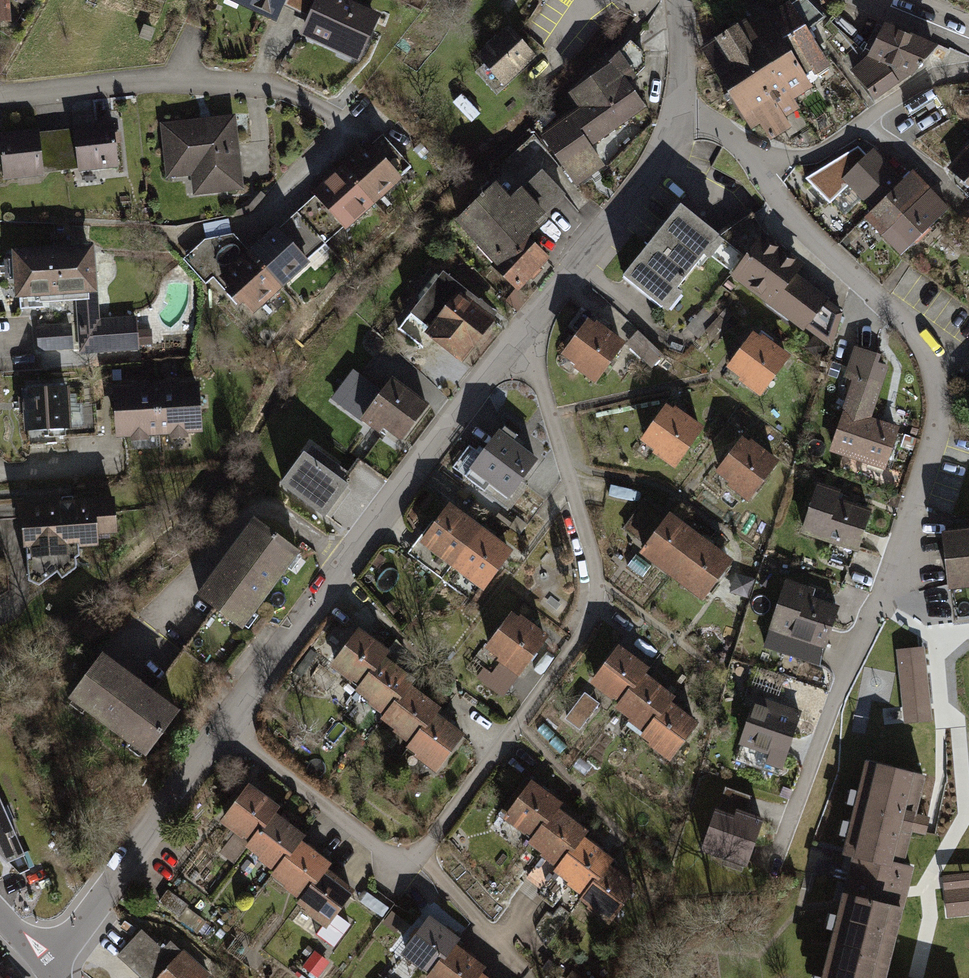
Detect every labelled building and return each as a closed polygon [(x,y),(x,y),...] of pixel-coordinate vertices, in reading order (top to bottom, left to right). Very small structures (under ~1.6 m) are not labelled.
[(270,21),(280,0),(224,0),(270,21)] [(349,67),(357,52),(376,15),(347,0),(314,0),(294,38),(349,67)] [(801,1),(749,32),(768,62),(806,39),(799,28),(812,20),(801,1)] [(745,25),(700,53),(722,90),(768,62),(749,32),(745,25)] [(928,46),(879,26),(866,57),(849,69),(874,105),(915,77),(928,46)] [(537,60),(511,31),(478,60),(504,90),(537,60)] [(825,71),(806,39),(768,62),(793,103),(811,92),(803,78),(813,72),(816,77),(825,71)] [(633,81),(619,61),(564,99),(572,111),(565,117),(589,151),(645,113),(627,88),(633,81)] [(768,62),(722,90),(716,94),(724,108),(731,104),(751,137),(759,132),(767,145),(788,133),(781,122),(798,111),(793,103),(768,62)] [(186,200),(240,193),(230,117),(155,126),(162,178),(183,175),(186,200)] [(589,151),(565,117),(538,135),(576,190),(603,171),(589,151)] [(120,170),(115,122),(54,129),(60,177),(120,170)] [(0,135),(0,184),(55,177),(50,129),(0,135)] [(945,169),(968,189),(968,141),(945,169)] [(372,207),(399,181),(363,144),(336,171),(247,254),(231,238),(202,244),(182,263),(205,287),(211,281),(236,306),(240,302),(254,318),(372,207)] [(453,225),(516,292),(551,259),(530,237),(571,200),(543,163),(546,160),(532,145),(486,187),(490,191),(453,225)] [(871,157),(847,179),(876,211),(867,219),(880,235),(929,189),(907,164),(891,179),(871,157)] [(929,189),(880,235),(899,255),(948,209),(929,189)] [(677,197),(616,275),(667,315),(708,262),(728,237),(677,197)] [(728,237),(708,262),(813,346),(839,313),(793,275),(802,263),(766,234),(770,230),(756,220),(728,237)] [(94,247),(8,253),(12,306),(72,302),(74,325),(30,328),(33,361),(152,352),(149,317),(99,321),(94,247)] [(456,299),(422,340),(457,369),(491,327),(456,299)] [(590,316),(559,356),(594,383),(625,342),(590,316)] [(726,331),(716,322),(702,337),(713,346),(726,331)] [(749,334),(725,367),(739,377),(735,383),(756,399),(789,355),(765,337),(761,343),(749,334)] [(882,374),(849,364),(822,454),(878,471),(893,422),(869,415),(882,374)] [(330,404),(399,449),(431,400),(383,369),(371,387),(350,374),(330,404)] [(195,386),(109,392),(112,437),(199,431),(195,386)] [(66,403),(24,404),(26,444),(68,442),(66,403)] [(664,408),(639,441),(653,451),(649,457),(670,473),(703,429),(679,411),(675,417),(664,408)] [(492,437),(470,466),(475,470),(471,476),(505,501),(536,459),(503,435),(499,441),(492,437)] [(739,435),(711,479),(744,501),(772,456),(739,435)] [(349,484),(304,451),(280,485),(325,517),(349,484)] [(957,512),(968,511),(968,473),(957,512)] [(835,490),(814,484),(798,537),(831,547),(826,566),(852,574),(871,511),(832,499),(835,490)] [(113,500),(13,508),(15,531),(19,576),(41,593),(95,550),(117,548),(113,500)] [(480,533),(445,506),(407,555),(441,582),(451,571),(480,533)] [(624,538),(638,549),(663,518),(648,506),(624,538)] [(638,549),(635,554),(665,577),(697,537),(666,514),(663,518),(638,549)] [(255,522),(191,606),(205,617),(177,654),(209,680),(305,560),(255,522)] [(936,532),(942,592),(968,589),(968,529),(936,532)] [(480,533),(451,571),(478,591),(507,553),(480,533)] [(697,537),(665,577),(698,602),(729,561),(697,537)] [(624,567),(640,578),(646,570),(630,558),(624,567)] [(755,580),(735,575),(731,596),(750,601),(755,580)] [(813,590),(785,582),(770,635),(823,651),(836,606),(810,599),(813,590)] [(546,642),(510,616),(480,659),(516,685),(546,642)] [(356,631),(328,666),(356,687),(379,658),(383,653),(356,631)] [(60,692),(142,760),(209,680),(177,654),(149,688),(98,646),(60,692)] [(922,651),(894,654),(904,731),(932,727),(922,651)] [(618,652),(590,687),(617,709),(642,678),(645,674),(618,652)] [(379,658),(356,687),(352,691),(381,712),(403,683),(408,678),(379,658)] [(617,709),(614,712),(640,735),(665,704),(669,700),(642,678),(617,709)] [(381,712),(377,719),(406,739),(427,710),(432,703),(403,683),(381,712)] [(597,709),(583,699),(564,724),(577,734),(597,709)] [(755,701),(736,765),(780,779),(800,715),(755,701)] [(640,735),(637,739),(666,762),(694,727),(665,704),(640,735)] [(461,734),(427,710),(406,739),(401,748),(434,771),(461,734)] [(925,780),(865,763),(840,855),(851,858),(900,871),(913,825),(925,780)] [(530,782),(502,818),(530,839),(554,808),(558,804),(530,782)] [(246,788),(218,823),(246,844),(270,814),(274,809),(246,788)] [(0,804),(0,858),(7,863),(24,857),(0,804)] [(530,839),(526,844),(553,865),(578,834),(581,829),(554,808),(530,839)] [(714,817),(701,856),(745,870),(761,821),(730,811),(727,821),(714,817)] [(270,814),(246,844),(243,848),(269,871),(294,840),(298,835),(270,814)] [(553,865),(551,869),(564,879),(579,891),(602,862),(606,856),(578,834),(553,865)] [(269,871),(266,875),(294,898),(317,866),(322,861),(294,840),(269,871)] [(851,858),(819,977),(885,977),(905,896),(911,873),(900,871),(851,858)] [(633,886),(602,862),(579,891),(573,898),(604,922),(633,886)] [(352,891),(317,866),(294,898),(290,904),(323,927),(315,939),(335,953),(353,928),(335,915),(352,891)] [(946,926),(968,924),(968,871),(940,874),(946,926)] [(166,891),(159,901),(200,927),(206,916),(166,891)] [(426,918),(398,953),(426,974),(450,944),(454,939),(426,918)] [(118,955),(144,977),(207,977),(211,973),(183,948),(182,950),(170,939),(168,942),(165,939),(160,945),(141,929),(118,955)] [(426,974),(423,977),(466,977),(472,969),(477,963),(450,944),(426,974)] [(314,955),(303,971),(313,977),(319,977),(328,965),(314,955)] [(472,969),(466,977),(483,977),(472,969)]
